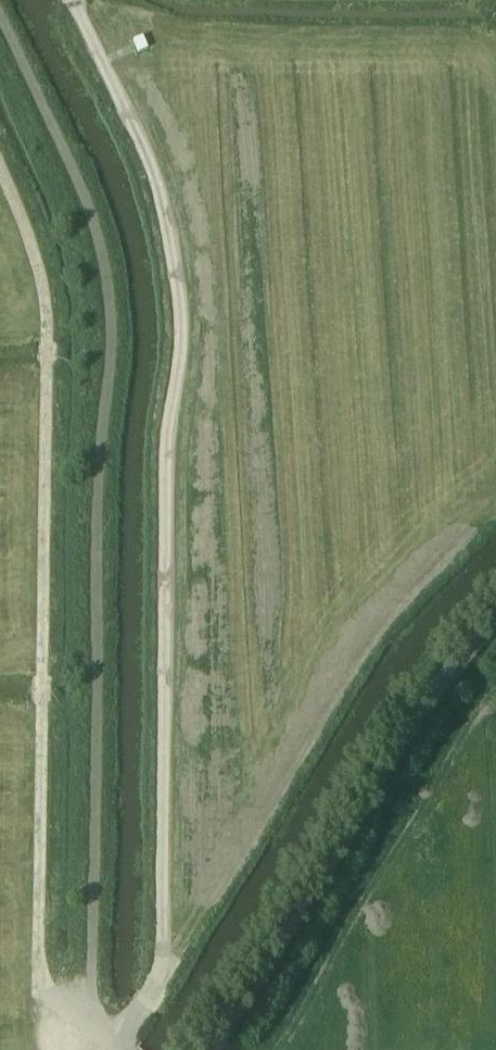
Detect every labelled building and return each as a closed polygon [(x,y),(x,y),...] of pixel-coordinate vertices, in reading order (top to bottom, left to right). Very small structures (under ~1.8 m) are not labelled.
[(143,36),(133,40),(139,52),(148,48),(143,36)]
